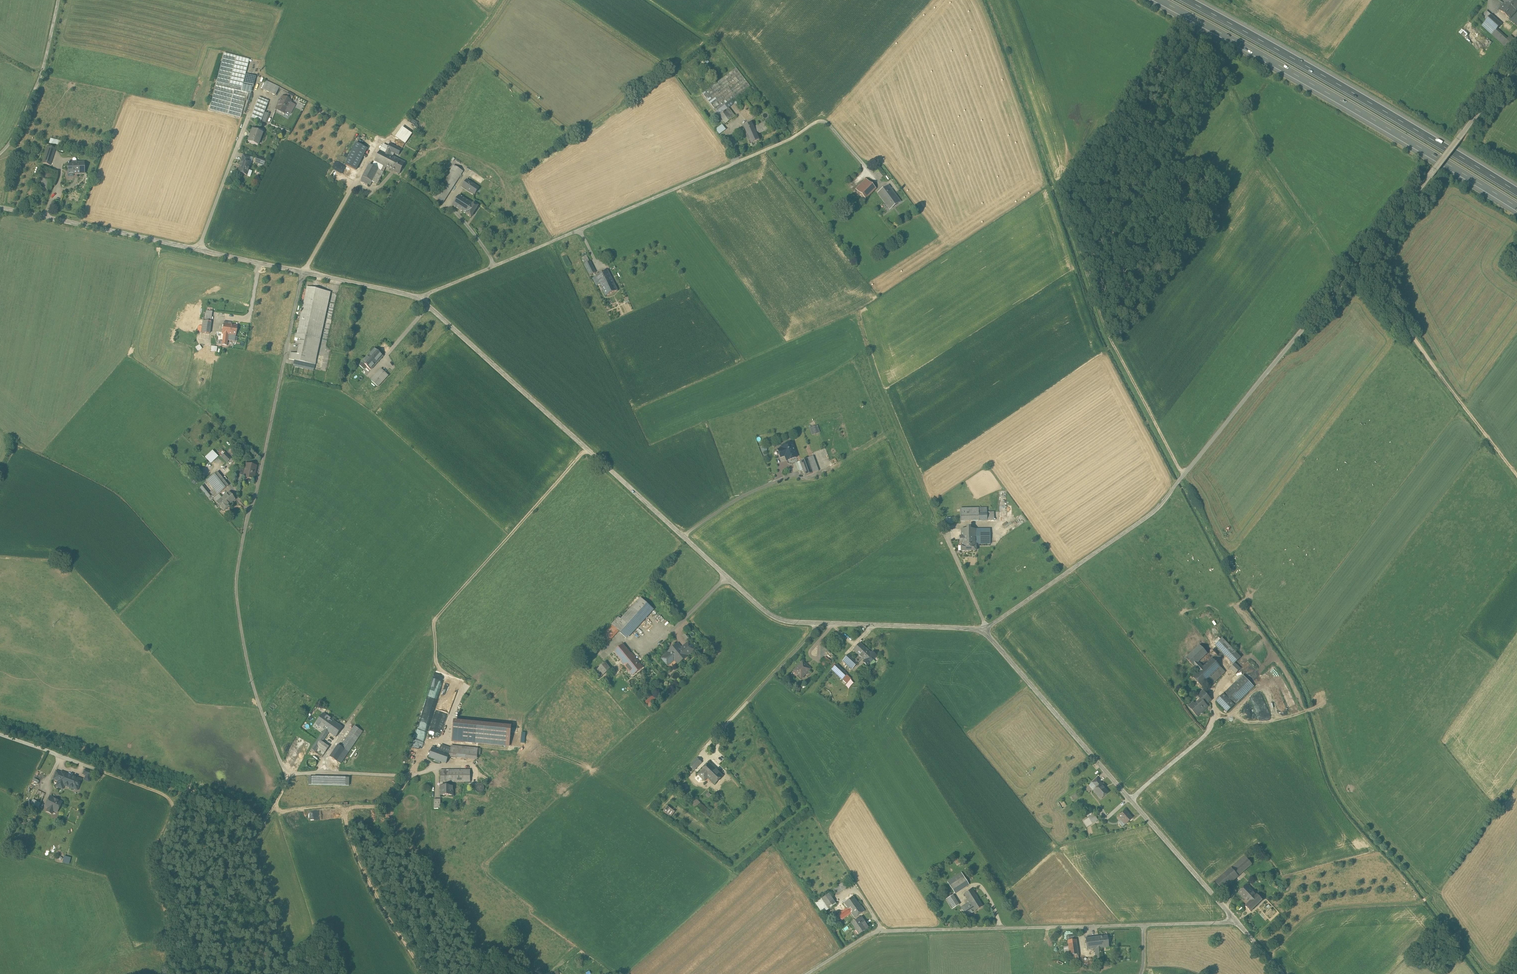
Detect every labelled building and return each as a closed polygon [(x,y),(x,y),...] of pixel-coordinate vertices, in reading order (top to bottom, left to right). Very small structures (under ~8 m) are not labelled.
[(1498,10),(1510,18),(1516,10),(1516,9),(1516,0),(1506,0),(1498,10)] [(1516,10),(1510,18),(1509,20),(1516,26),(1516,10)] [(1501,25),(1490,15),(1481,25),(1492,34),(1497,29),(1501,25)] [(1492,34),(1506,48),(1514,39),(1509,36),(1507,38),(1497,29),(1492,34)] [(706,59),(701,62),(704,67),(709,64),(706,59)] [(252,87),(255,77),(246,75),(244,85),(243,85),(252,87)] [(279,87),(266,81),(262,89),(275,95),(279,87)] [(285,99),(291,101),(294,95),(289,92),(285,99)] [(269,101),(259,97),(251,117),(261,121),(269,101)] [(285,99),(282,97),(276,108),(285,113),(286,110),(290,103),(291,101),(285,99)] [(295,105),(290,103),(286,110),(291,113),(295,105)] [(729,109),(720,116),(726,124),(735,117),(729,109)] [(765,122),(754,127),(758,134),(768,129),(765,122)] [(752,123),(743,127),(751,145),(760,141),(752,123)] [(717,129),(721,134),(727,130),(723,124),(717,129)] [(403,128),(402,128),(395,137),(405,144),(412,135),(403,128)] [(262,133),(252,130),(253,130),(251,137),(250,137),(248,142),(257,146),(258,145),(257,145),(258,140),(259,141),(262,133)] [(365,139),(353,160),(352,159),(348,166),(356,169),(369,144),(370,141),(365,139)] [(401,150),(390,144),(385,153),(389,155),(391,156),(391,155),(393,156),(394,153),(399,155),(401,150)] [(55,149),(47,147),(44,156),(45,157),(52,159),(55,149)] [(385,153),(380,150),(375,161),(372,166),(369,165),(361,180),(370,185),(372,182),(377,184),(383,172),(386,167),(383,166),(389,155),(385,153)] [(250,157),(243,155),(241,161),(242,161),(238,172),(246,175),(250,164),(248,163),(250,157)] [(405,162),(393,156),(391,155),(391,156),(389,155),(383,166),(386,167),(399,173),(405,162)] [(52,159),(45,157),(43,163),(50,166),(52,159)] [(84,163),(68,164),(68,172),(67,172),(67,176),(68,177),(73,177),(73,176),(73,174),(84,174),(84,163)] [(463,171),(454,165),(434,197),(443,203),(463,171)] [(880,167),(875,171),(881,180),(886,176),(880,167)] [(344,175),(354,179),(357,172),(347,168),(344,175)] [(54,178),(43,174),(39,184),(43,186),(51,188),(54,178)] [(866,178),(855,189),(866,200),(877,189),(866,178)] [(479,188),(467,179),(462,187),(474,195),(479,188)] [(901,201),(889,185),(877,194),(890,210),(901,201)] [(473,204),(459,195),(453,205),(466,214),(471,217),(479,206),(474,203),(473,204)] [(591,261),(584,265),(590,276),(597,273),(591,261)] [(619,291),(608,270),(596,277),(606,298),(619,291)] [(307,287),(297,334),(295,333),(295,337),(300,339),(301,339),(312,288),(307,287)] [(330,292),(312,288),(301,339),(300,339),(297,354),(294,354),(293,360),(294,360),(315,365),(331,293),(330,292)] [(205,321),(203,321),(202,326),(201,333),(209,334),(211,322),(205,321)] [(231,322),(228,322),(228,324),(224,324),(222,334),(223,334),(222,341),(222,345),(227,346),(227,340),(235,341),(237,325),(231,325),(231,322)] [(384,356),(376,349),(361,366),(365,369),(367,366),(372,370),(384,356)] [(315,365),(294,360),(293,365),(314,369),(315,365)] [(386,378),(380,372),(372,381),(379,387),(387,378),(386,378)] [(818,425),(810,428),(813,436),(820,433),(818,425)] [(780,459),(785,457),(787,464),(798,460),(792,443),(781,447),(782,449),(777,451),(780,459)] [(213,449),(204,458),(207,461),(211,465),(220,457),(215,452),(213,449)] [(231,458),(223,450),(221,452),(219,454),(227,463),(231,458)] [(819,472),(813,457),(800,462),(805,477),(819,472)] [(256,466),(246,464),(245,469),(244,476),(243,478),(253,480),(256,466)] [(245,469),(238,467),(236,474),(244,476),(245,469)] [(228,486),(217,472),(206,480),(207,481),(214,489),(217,494),(228,486)] [(210,493),(203,485),(200,488),(210,501),(212,499),(213,498),(212,496),(212,495),(210,493)] [(222,498),(219,495),(213,499),(216,502),(223,511),(229,507),(227,506),(234,501),(235,500),(229,492),(222,498)] [(987,508),(979,509),(979,522),(988,521),(988,513),(987,508)] [(979,509),(960,509),(960,522),(979,522),(979,509)] [(962,530),(962,541),(961,541),(961,553),(976,553),(976,545),(990,545),(991,530),(962,530)] [(640,599),(620,621),(618,619),(612,627),(614,628),(626,640),(653,611),(640,599)] [(611,627),(600,640),(607,646),(618,633),(611,627)] [(1241,658),(1222,638),(1215,645),(1234,665),(1235,663),(1241,658)] [(614,652),(621,661),(631,653),(623,644),(614,652)] [(667,654),(662,658),(668,665),(675,659),(679,663),(681,662),(684,659),(684,658),(686,656),(687,657),(688,656),(687,656),(694,650),(689,644),(681,651),(680,649),(680,648),(677,644),(668,652),(669,653),(667,655),(667,654)] [(862,664),(867,668),(877,657),(873,653),(872,654),(861,644),(854,651),(865,661),(862,664)] [(1186,659),(1194,667),(1198,662),(1207,654),(1200,646),(1186,659)] [(631,653),(621,661),(633,675),(643,668),(631,653)] [(850,654),(842,662),(852,671),(859,663),(850,654)] [(825,657),(819,664),(823,669),(830,662),(825,657)] [(1203,667),(1198,672),(1207,681),(1221,667),(1212,658),(1203,667)] [(803,661),(793,672),(801,680),(811,670),(803,661)] [(1194,667),(1198,672),(1203,667),(1198,662),(1194,667)] [(1241,669),(1235,663),(1234,665),(1230,668),(1236,674),(1241,669)] [(606,664),(594,673),(599,679),(610,669),(606,664)] [(847,675),(836,665),(832,669),(842,679),(846,675),(847,675)] [(1221,667),(1207,681),(1212,685),(1225,671),(1221,667)] [(1198,672),(1193,677),(1202,686),(1207,681),(1198,672)] [(846,675),(842,679),(847,684),(851,679),(846,675)] [(1244,676),(1217,701),(1227,713),(1255,687),(1244,676)] [(1193,703),(1189,707),(1197,716),(1208,707),(1206,705),(1211,700),(1203,691),(1198,696),(1202,701),(1196,706),(1193,703)] [(647,703),(649,706),(658,700),(656,697),(647,703)] [(334,721),(323,713),(316,723),(325,729),(327,731),(334,721)] [(343,727),(334,721),(327,731),(330,733),(336,737),(343,727)] [(454,721),(454,726),(510,731),(511,727),(454,721)] [(363,731),(355,726),(352,730),(360,736),(363,731)] [(510,731),(454,726),(452,741),(463,742),(463,741),(468,742),(509,746),(510,731)] [(316,742),(311,749),(315,752),(323,741),(328,733),(329,734),(330,733),(327,731),(325,729),(321,734),(316,742)] [(360,736),(352,730),(348,735),(356,741),(360,736)] [(356,741),(348,735),(344,742),(341,747),(349,752),(356,741)] [(323,741),(315,752),(322,757),(330,746),(323,741)] [(341,747),(338,744),(338,745),(336,747),(336,748),(330,756),(341,763),(349,752),(341,747)] [(441,745),(439,750),(449,754),(451,754),(451,749),(441,745)] [(478,749),(452,746),(451,749),(451,754),(477,757),(477,755),(478,749)] [(439,750),(432,748),(429,757),(446,763),(449,754),(439,750)] [(316,765),(316,763),(316,761),(315,760),(313,759),(311,758),(310,759),(308,760),(307,761),(307,763),(307,765),(308,767),(310,768),(312,768),(313,768),(315,767),(316,765)] [(697,758),(689,766),(694,771),(702,763),(697,758)] [(709,763),(701,771),(698,774),(704,780),(707,777),(715,784),(723,776),(709,763)] [(470,770),(440,770),(440,782),(453,782),(470,782),(470,770)] [(61,773),(56,771),(53,779),(58,781),(61,773)] [(76,779),(68,776),(65,774),(65,773),(61,772),(61,773),(58,781),(56,787),(60,788),(61,784),(64,785),(77,790),(81,779),(76,778),(76,779)] [(349,777),(309,776),(309,784),(349,785),(349,777)] [(1094,792),(1102,801),(1110,794),(1102,785),(1098,779),(1092,784),(1096,790),(1094,792)] [(453,782),(443,782),(443,786),(440,786),(440,795),(453,795),(453,782)] [(484,790),(484,788),(484,786),(483,785),(481,784),(479,784),(478,784),(476,785),(475,787),(475,788),(475,790),(476,792),(478,793),(479,793),(481,792),(483,791),(484,790)] [(45,794),(38,790),(34,798),(32,803),(37,806),(37,807),(38,808),(45,794)] [(62,802),(50,797),(45,806),(48,808),(46,811),(51,814),(53,810),(57,812),(62,802)] [(696,798),(691,803),(695,807),(700,803),(696,798)] [(675,813),(667,807),(663,812),(671,818),(675,813)] [(1127,811),(1119,818),(1126,826),(1134,820),(1127,811)] [(1094,816),(1083,822),(1087,828),(1098,822),(1094,816)] [(65,855),(63,862),(70,864),(72,857),(65,855)] [(1245,856),(1231,868),(1238,876),(1252,864),(1245,856)] [(1231,868),(1215,882),(1223,890),(1238,876),(1231,868)] [(962,873),(947,882),(954,895),(969,885),(962,873)] [(844,882),(833,888),(837,894),(848,888),(844,882)] [(1238,893),(1249,904),(1245,908),(1251,914),(1263,902),(1247,885),(1238,893)] [(973,890),(964,896),(969,904),(960,909),(966,918),(975,913),(976,913),(984,908),(973,890)] [(829,894),(816,903),(823,913),(836,904),(829,894)] [(854,895),(843,902),(847,908),(840,914),(843,919),(851,913),(854,918),(864,910),(854,895)] [(953,896),(947,900),(953,910),(960,906),(953,896)] [(862,916),(852,922),(859,934),(869,927),(862,916)] [(1102,948),(1109,947),(1107,935),(1086,938),(1087,950),(1095,949),(1102,948)] [(1075,940),(1068,940),(1068,946),(1070,955),(1070,960),(1078,959),(1076,939),(1075,940)] [(1102,948),(1095,949),(1096,959),(1103,958),(1102,948)]
